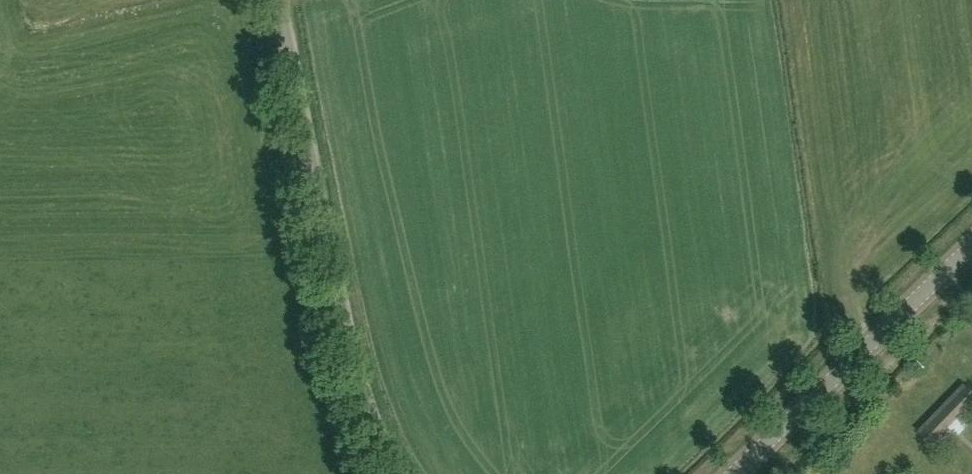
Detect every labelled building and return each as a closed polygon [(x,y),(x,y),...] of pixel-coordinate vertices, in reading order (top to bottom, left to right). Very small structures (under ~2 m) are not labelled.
[(936,446),(971,408),(971,395),(965,388),(922,433),(936,446)]
